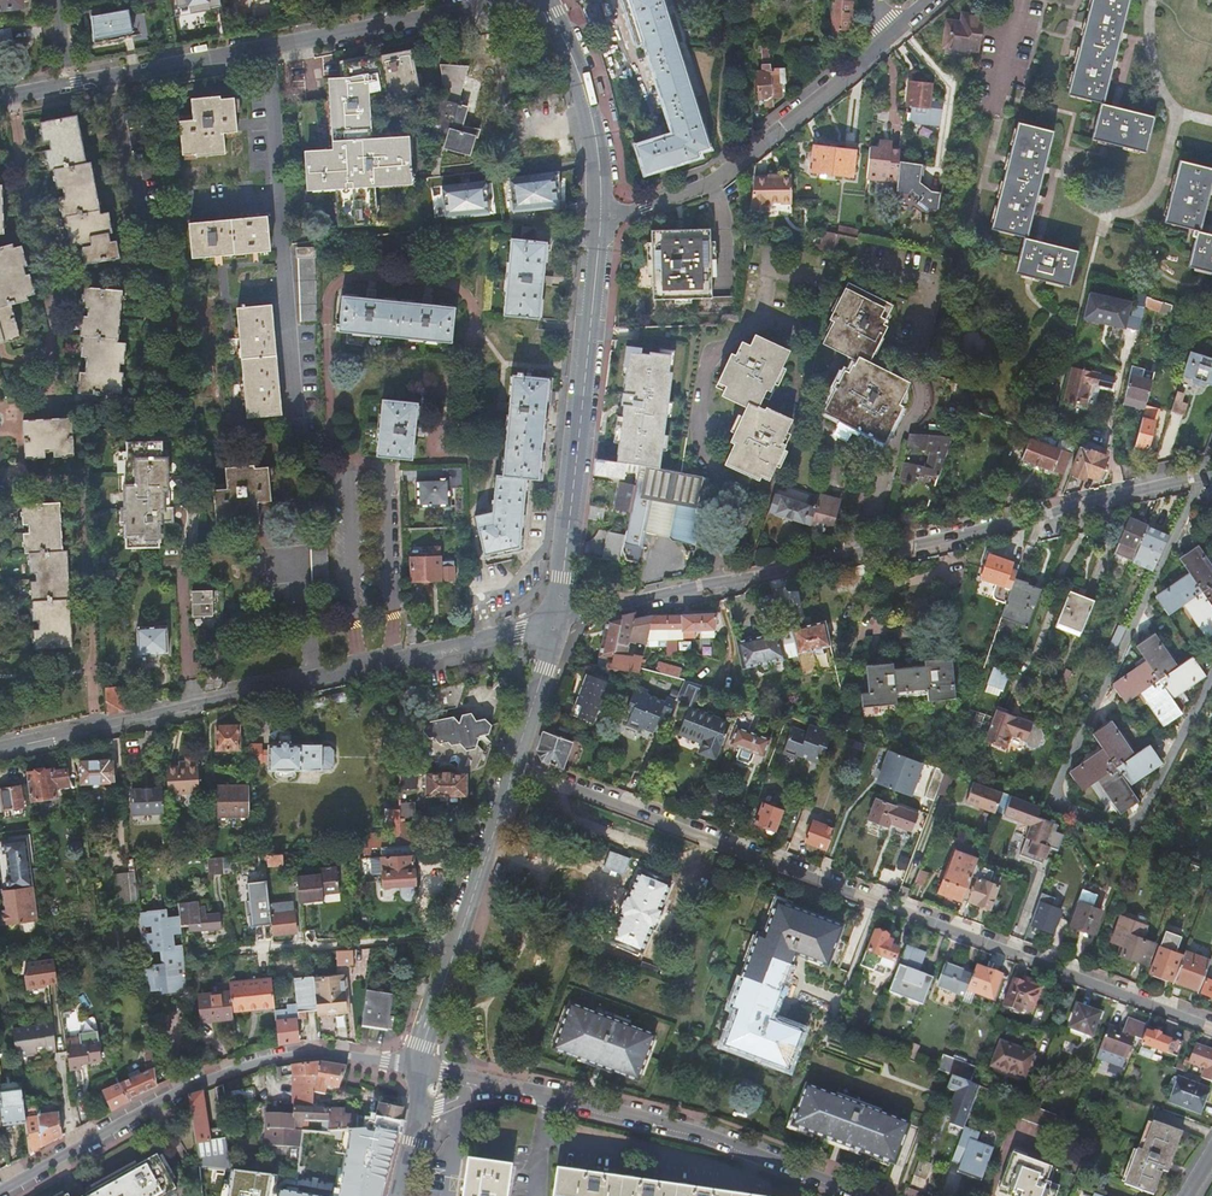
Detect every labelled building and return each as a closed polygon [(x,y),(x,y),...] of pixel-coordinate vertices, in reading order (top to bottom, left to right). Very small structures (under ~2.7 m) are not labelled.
[(24,6),(23,0),(0,0),(0,9),(24,6)] [(179,7),(191,5),(193,14),(223,8),(222,0),(178,0),(179,7)] [(639,45),(646,43),(676,135),(637,147),(646,174),(700,157),(699,152),(710,149),(663,0),(625,0),(639,45)] [(1068,96),(1101,104),(1092,140),(1147,153),(1156,117),(1104,104),(1131,0),(1092,0),(1068,96)] [(833,1),(832,15),(831,40),(839,41),(850,31),(850,29),(852,29),(854,2),(833,1)] [(130,9),(93,15),(96,43),(135,37),(130,9)] [(972,52),(979,17),(963,14),(962,23),(948,21),(944,48),(972,52)] [(985,18),(979,17),(972,52),(980,53),(985,18)] [(13,52),(10,27),(0,29),(0,53),(13,52)] [(757,72),(759,99),(764,98),(765,106),(774,106),(773,97),(782,96),(781,83),(785,83),(784,69),(771,70),(769,45),(763,45),(764,65),(762,65),(763,72),(757,72)] [(333,142),(375,140),(372,98),(378,97),(417,90),(410,52),(329,67),(331,99),(333,142)] [(432,135),(446,140),(444,148),(470,156),(476,137),(461,132),(468,107),(458,105),(465,81),(469,67),(440,65),(441,68),(442,72),(443,77),(443,81),(443,84),(443,86),(443,91),(441,97),(440,101),(442,101),(432,135)] [(933,85),(910,82),(907,106),(931,108),(933,85)] [(191,99),(193,120),(180,121),(183,156),(196,154),(196,156),(225,153),(223,132),(236,131),(233,98),(220,99),(219,96),(191,99)] [(375,140),(381,139),(378,97),(372,98),(375,140)] [(333,142),(331,99),(298,102),(298,108),(300,153),(306,153),(333,152),(333,142)] [(77,114),(45,121),(47,132),(42,133),(43,142),(49,141),(51,149),(45,150),(49,170),(54,169),(58,190),(64,188),(66,197),(60,198),(64,218),(66,217),(72,246),(82,244),(84,252),(90,251),(92,263),(120,257),(117,240),(94,245),(92,237),(113,233),(109,212),(101,214),(97,193),(79,197),(77,185),(95,181),(91,162),(87,163),(77,114)] [(1028,238),(1055,132),(1018,123),(991,229),(1025,238),(1016,274),(1070,287),(1079,251),(1028,238)] [(375,140),(333,142),(333,152),(306,153),(308,189),(337,187),(337,190),(340,226),(375,224),(373,185),(373,184),(387,184),(411,183),(410,181),(410,172),(412,172),(412,168),(409,168),(407,138),(381,139),(375,140)] [(880,180),(897,182),(900,152),(892,151),(892,147),(892,144),(879,142),(879,148),(870,147),(867,174),(881,176),(880,180)] [(855,151),(830,148),(830,144),(826,143),(825,147),(814,146),(810,171),(820,173),(820,176),(826,177),(826,173),(852,177),(855,151)] [(1211,185),(1211,169),(1180,161),(1165,222),(1194,230),(1192,236),(1196,237),(1188,267),(1211,273),(1211,234),(1200,231),(1211,185)] [(560,171),(506,177),(510,213),(560,209),(560,171)] [(755,173),(751,210),(792,215),(792,175),(781,174),(781,176),(768,175),(755,173)] [(487,181),(442,185),(445,217),(491,213),(487,181)] [(190,223),(193,257),(270,251),(267,216),(190,223)] [(748,226),(747,240),(756,241),(758,228),(748,226)] [(839,227),(838,234),(860,239),(861,232),(839,227)] [(522,240),(535,242),(537,229),(524,228),(522,240)] [(653,299),(712,298),(710,228),(651,230),(653,299)] [(816,251),(834,253),(838,234),(825,232),(822,246),(817,245),(816,251)] [(535,242),(522,240),(513,239),(505,317),(541,320),(548,243),(535,242)] [(0,247),(0,306),(0,307),(0,329),(3,342),(9,340),(7,334),(19,332),(12,304),(28,300),(27,296),(35,294),(30,273),(9,279),(7,271),(28,265),(22,245),(14,247),(13,243),(0,247)] [(297,257),(313,256),(316,256),(316,248),(296,249),(296,257),(297,257)] [(86,264),(92,263),(90,251),(84,252),(86,264)] [(313,256),(297,257),(300,320),(316,320),(313,256)] [(832,386),(837,388),(825,412),(884,441),(902,408),(897,406),(908,385),(867,364),(885,328),(881,326),(891,307),(847,285),(831,318),(835,320),(823,343),(856,359),(846,380),(842,378),(839,383),(835,381),(832,386)] [(123,290),(91,287),(89,299),(84,298),(83,307),(89,307),(88,316),(82,315),(81,324),(87,324),(86,336),(89,337),(88,348),(82,347),(81,357),(87,357),(86,373),(80,372),(79,382),(85,382),(84,394),(113,397),(114,393),(122,394),(124,373),(102,371),(103,362),(125,364),(126,343),(118,342),(120,319),(102,318),(103,309),(121,310),(123,290)] [(453,343),(456,308),(343,296),(340,324),(337,323),(336,330),(339,330),(339,331),(453,343)] [(1170,315),(1173,304),(1147,296),(1145,306),(1170,315)] [(737,297),(712,298),(713,313),(737,313),(737,297)] [(237,307),(247,417),(281,414),(271,305),(237,307)] [(1127,346),(1133,321),(1092,311),(1086,336),(1096,338),(1097,333),(1118,338),(1117,343),(1127,346)] [(20,337),(19,332),(7,334),(9,340),(20,337)] [(767,387),(771,388),(789,353),(755,336),(750,346),(742,342),(735,356),(731,354),(714,386),(722,390),(720,393),(744,406),(725,443),(729,446),(720,463),(754,480),(756,476),(764,480),(776,456),(773,454),(790,421),(765,408),(763,410),(756,407),(761,398),(767,387)] [(645,349),(626,347),(621,389),(619,388),(618,400),(621,400),(614,458),(656,464),(668,368),(664,368),(666,349),(646,347),(645,349)] [(1190,352),(1182,376),(1185,376),(1186,379),(1188,380),(1191,378),(1193,379),(1194,376),(1206,380),(1205,383),(1211,385),(1211,361),(1210,367),(1199,363),(1201,356),(1190,352)] [(1201,356),(1199,363),(1210,367),(1211,361),(1211,359),(1201,356)] [(1130,374),(1124,403),(1132,405),(1132,407),(1134,407),(1134,408),(1135,409),(1136,409),(1137,410),(1138,410),(1139,410),(1140,410),(1141,410),(1142,410),(1144,410),(1155,372),(1132,365),(1130,374)] [(1100,377),(1071,370),(1063,403),(1085,409),(1088,395),(1090,389),(1090,387),(1097,389),(1100,377)] [(492,512),(476,516),(485,555),(520,548),(527,478),(538,480),(549,378),(523,376),(524,372),(518,372),(518,375),(513,374),(503,476),(496,475),(492,512)] [(1194,376),(1193,379),(1192,382),(1204,386),(1205,383),(1206,380),(1194,376)] [(774,390),(771,388),(767,387),(761,398),(768,402),(774,390)] [(1183,395),(1177,392),(1171,410),(1183,414),(1186,405),(1181,403),(1183,395)] [(419,404),(383,400),(377,456),(413,460),(419,404)] [(1143,419),(1142,419),(1135,445),(1147,449),(1154,423),(1156,424),(1160,409),(1147,405),(1143,419)] [(62,450),(74,449),(72,418),(52,419),(53,437),(44,438),(43,419),(23,420),(24,451),(37,451),(37,457),(45,457),(45,451),(53,450),(53,456),(62,456),(62,450)] [(938,477),(951,438),(908,434),(899,478),(918,482),(919,476),(924,478),(925,474),(938,477)] [(1060,450),(1030,439),(1022,460),(1052,471),(1054,469),(1065,473),(1072,454),(1061,449),(1060,450)] [(127,452),(127,460),(125,460),(126,494),(127,510),(124,510),(124,511),(124,523),(127,522),(127,530),(128,549),(161,548),(160,522),(162,522),(162,510),(165,510),(165,508),(164,488),(168,488),(167,459),(163,459),(162,441),(127,443),(127,452)] [(1089,450),(1082,447),(1071,474),(1085,479),(1087,475),(1098,479),(1107,456),(1089,450)] [(127,460),(127,452),(118,452),(120,494),(126,494),(125,460),(127,460)] [(626,463),(596,459),(594,475),(624,479),(626,463)] [(227,468),(229,490),(216,491),(219,524),(232,523),(233,526),(259,523),(257,501),(271,500),(267,467),(254,468),(254,466),(227,468)] [(696,507),(701,477),(681,473),(646,466),(641,496),(696,507)] [(696,507),(695,511),(702,513),(709,478),(701,477),(696,507)] [(450,478),(417,479),(418,509),(451,508),(450,478)] [(632,499),(635,485),(621,483),(616,510),(630,512),(632,499)] [(816,507),(775,493),(769,511),(810,525),(816,507)] [(819,495),(816,507),(810,525),(809,529),(821,531),(824,522),(833,525),(837,511),(836,510),(839,501),(820,495),(819,495)] [(641,545),(650,502),(632,499),(630,512),(625,535),(624,542),(641,545)] [(60,503),(28,504),(28,517),(23,517),(23,525),(29,525),(29,533),(24,534),(24,542),(30,542),(31,554),(35,554),(36,565),(30,565),(30,574),(37,573),(37,582),(31,582),(31,590),(37,590),(39,613),(33,613),(33,622),(39,622),(40,630),(34,630),(34,639),(40,638),(41,650),(73,649),(72,628),(53,629),(53,620),(71,619),(69,580),(51,581),(50,572),(69,571),(68,551),(63,551),(62,532),(43,533),(42,524),(62,523),(60,503)] [(669,507),(651,503),(645,531),(670,536),(676,508),(669,507)] [(590,505),(588,519),(604,521),(605,508),(590,505)] [(695,511),(677,507),(671,536),(697,541),(702,513),(695,511)] [(165,510),(162,510),(162,522),(172,521),(172,509),(165,510)] [(124,511),(117,511),(118,530),(127,530),(127,522),(124,523),(124,511)] [(1138,550),(1148,526),(1129,518),(1119,542),(1138,550)] [(1138,550),(1135,556),(1146,561),(1149,555),(1159,559),(1170,535),(1148,526),(1138,550)] [(621,557),(622,551),(624,542),(625,535),(607,532),(602,558),(620,561),(621,557)] [(624,542),(622,551),(643,554),(645,546),(641,545),(624,542)] [(311,545),(312,585),(328,584),(327,545),(311,545)] [(1206,558),(1197,547),(1179,559),(1190,574),(1188,576),(1189,577),(1169,592),(1168,590),(1156,598),(1169,616),(1184,605),(1185,607),(1187,606),(1201,626),(1199,627),(1208,639),(1211,636),(1211,571),(1204,559),(1206,558)] [(413,586),(455,582),(453,564),(440,566),(439,549),(426,551),(427,561),(410,563),(413,586)] [(643,554),(622,551),(621,557),(642,561),(643,554)] [(1019,565),(990,555),(982,577),(996,582),(993,592),(993,593),(993,594),(993,595),(993,596),(994,596),(994,597),(994,598),(995,599),(996,599),(1006,603),(1010,589),(1011,588),(1012,584),(1014,579),(1019,565)] [(1206,558),(1204,559),(1211,571),(1211,568),(1206,558)] [(1189,577),(1188,576),(1168,590),(1169,592),(1189,577)] [(1023,588),(1025,583),(1014,579),(1012,584),(1023,588)] [(1024,627),(1027,628),(1042,589),(1025,583),(1023,588),(1012,584),(1011,588),(1010,589),(1006,603),(1001,616),(1025,625),(1024,627)] [(1086,591),(1072,585),(1069,591),(1084,597),(1086,591)] [(215,589),(195,590),(195,615),(216,615),(215,589)] [(1069,591),(1055,627),(1079,637),(1094,601),(1084,597),(1069,591)] [(1185,607),(1199,627),(1201,626),(1187,606),(1185,607)] [(640,672),(641,667),(643,657),(644,657),(652,615),(637,618),(636,616),(635,612),(622,615),(612,659),(611,664),(609,663),(608,667),(633,671),(640,672)] [(713,630),(717,614),(655,615),(656,627),(653,627),(653,634),(656,634),(656,639),(695,639),(695,630),(702,630),(701,637),(714,637),(713,630)] [(598,666),(608,667),(609,663),(611,664),(612,659),(622,615),(607,619),(600,654),(590,652),(591,644),(579,642),(579,645),(570,644),(569,649),(568,649),(564,661),(598,666)] [(825,621),(792,629),(803,677),(819,674),(814,650),(831,646),(825,621)] [(1111,643),(1118,647),(1127,628),(1119,625),(1111,643)] [(168,626),(138,627),(139,655),(170,653),(168,626)] [(736,641),(742,668),(758,664),(770,661),(786,658),(780,631),(736,641)] [(1126,679),(1125,678),(1113,686),(1126,704),(1141,693),(1142,694),(1144,693),(1158,713),(1157,715),(1165,727),(1183,714),(1172,698),(1174,698),(1173,696),(1192,681),(1193,683),(1206,675),(1192,656),(1178,667),(1177,666),(1175,667),(1160,647),(1162,646),(1154,634),(1135,647),(1146,662),(1145,663),(1146,665),(1126,679)] [(1107,652),(1114,655),(1118,647),(1111,643),(1107,652)] [(1177,666),(1162,646),(1160,647),(1175,667),(1177,666)] [(867,665),(868,684),(860,685),(862,707),(897,704),(895,691),(926,688),(927,701),(955,698),(950,657),(923,660),(924,666),(893,669),(893,663),(867,665)] [(771,666),(770,661),(758,664),(759,669),(764,672),(769,671),(771,666)] [(1145,663),(1125,678),(1126,679),(1146,665),(1145,663)] [(1003,690),(1010,673),(995,667),(988,683),(989,684),(986,691),(997,696),(1001,689),(1003,690)] [(1066,669),(1057,690),(1062,693),(1072,671),(1066,669)] [(206,692),(225,688),(225,671),(206,675),(206,692)] [(587,674),(572,715),(592,723),(608,682),(587,674)] [(701,684),(686,679),(679,695),(688,699),(692,690),(698,692),(701,684)] [(1174,698),(1193,683),(1192,681),(1173,696),(1174,698)] [(107,715),(124,711),(123,687),(105,688),(107,715)] [(670,716),(677,701),(666,697),(664,701),(648,695),(649,692),(637,688),(628,710),(634,712),(632,715),(630,723),(628,726),(642,731),(643,728),(655,733),(659,722),(662,713),(665,715),(670,716)] [(692,707),(698,692),(692,690),(688,699),(682,717),(685,718),(689,706),(692,707)] [(1144,693),(1142,694),(1157,715),(1158,713),(1144,693)] [(717,759),(731,722),(692,707),(689,706),(685,718),(680,730),(704,739),(703,743),(699,752),(717,759)] [(408,725),(401,746),(401,747),(416,764),(434,760),(440,767),(449,764),(451,768),(454,768),(458,773),(477,769),(484,749),(478,742),(481,733),(489,732),(492,723),(486,716),(478,718),(471,711),(462,713),(459,722),(453,715),(444,717),(448,707),(438,709),(435,719),(408,725)] [(963,726),(987,734),(994,718),(969,709),(963,726)] [(634,712),(628,710),(624,721),(630,723),(632,715),(634,712)] [(987,734),(985,741),(1006,749),(1011,736),(1012,737),(1019,719),(996,711),(994,718),(987,734)] [(1012,737),(1026,742),(1031,728),(1033,724),(1019,719),(1012,737)] [(1082,768),(1081,765),(1069,774),(1083,792),(1097,781),(1098,782),(1100,781),(1114,802),(1113,803),(1121,815),(1139,802),(1129,787),(1130,786),(1129,784),(1149,770),(1150,771),(1162,763),(1149,744),(1134,755),(1133,754),(1131,756),(1117,735),(1119,734),(1110,722),(1092,735),(1103,750),(1101,751),(1102,753),(1082,768)] [(833,729),(828,728),(827,729),(809,724),(807,732),(792,727),(783,752),(796,757),(797,754),(805,757),(806,754),(822,760),(833,729)] [(239,725),(216,726),(217,749),(240,749),(239,725)] [(754,753),(763,756),(770,739),(737,727),(730,744),(739,747),(754,753)] [(1029,746),(1033,748),(1040,733),(1039,731),(1031,728),(1026,742),(1029,746)] [(704,739),(680,730),(679,733),(703,743),(704,739)] [(543,761),(563,768),(573,742),(568,739),(569,735),(562,733),(561,737),(544,731),(538,751),(543,761)] [(1040,733),(1033,748),(1038,746),(1042,736),(1040,733)] [(1133,754),(1119,734),(1117,735),(1131,756),(1133,754)] [(270,749),(270,762),(270,771),(322,770),(323,767),(330,768),(334,764),(333,750),(330,747),(322,747),(322,745),(292,745),(292,735),(281,735),(281,745),(270,745),(270,749)] [(250,744),(251,762),(262,762),(262,749),(262,744),(250,744)] [(754,753),(739,747),(735,757),(737,758),(736,760),(749,765),(749,763),(751,763),(754,753)] [(870,783),(910,797),(921,764),(881,748),(870,783)] [(262,749),(262,762),(270,762),(270,749),(262,749)] [(1101,751),(1081,765),(1082,768),(1102,753),(1101,751)] [(805,757),(820,763),(822,760),(806,754),(805,757)] [(178,767),(166,768),(167,795),(188,794),(188,805),(192,806),(199,804),(197,757),(185,758),(185,762),(186,767),(178,767)] [(79,762),(81,785),(110,783),(110,782),(113,782),(113,761),(110,760),(79,762)] [(944,771),(935,768),(924,797),(933,801),(940,784),(944,771)] [(27,773),(31,802),(57,797),(56,788),(69,787),(67,771),(54,772),(54,769),(27,773)] [(455,773),(451,769),(445,769),(440,773),(440,775),(429,775),(429,796),(441,796),(441,794),(454,794),(454,796),(467,795),(467,775),(455,775),(455,773)] [(1130,786),(1150,771),(1149,770),(1129,784),(1130,786)] [(1100,781),(1098,782),(1113,803),(1114,802),(1100,781)] [(969,782),(962,802),(993,813),(1001,793),(969,782)] [(220,818),(252,817),(251,785),(220,786),(220,818)] [(0,789),(3,809),(23,806),(20,786),(0,789)] [(723,792),(707,786),(705,790),(722,796),(723,792)] [(131,789),(132,814),(162,813),(161,788),(131,789)] [(722,796),(705,790),(699,807),(715,813),(722,796)] [(1005,794),(998,816),(1026,828),(1019,852),(1041,859),(1045,847),(1057,852),(1062,834),(1053,831),(1057,824),(1035,817),(1038,806),(1005,794)] [(890,823),(911,831),(918,814),(876,798),(868,820),(888,828),(890,823)] [(763,803),(755,823),(775,830),(782,810),(763,803)] [(401,816),(401,808),(391,809),(391,833),(370,834),(370,847),(401,845),(401,821),(401,816)] [(412,845),(424,844),(423,831),(413,832),(412,821),(405,821),(401,821),(401,845),(412,845)] [(805,842),(827,850),(835,829),(813,821),(805,842)] [(28,840),(32,867),(35,866),(31,836),(17,838),(17,841),(28,840)] [(17,841),(4,843),(10,891),(34,887),(32,867),(28,840),(17,841)] [(4,892),(5,891),(10,891),(4,843),(0,844),(0,859),(4,892)] [(413,855),(412,845),(379,847),(379,858),(369,858),(370,875),(380,874),(381,886),(398,886),(398,895),(401,898),(405,900),(409,900),(413,898),(415,894),(415,870),(414,870),(413,855)] [(940,891),(963,900),(977,860),(955,851),(940,891)] [(281,859),(281,853),(268,854),(269,860),(270,865),(282,864),(281,859)] [(223,860),(223,857),(209,858),(210,874),(225,873),(223,860)] [(1189,863),(1173,857),(1169,867),(1185,872),(1186,869),(1194,872),(1197,866),(1189,863)] [(1197,866),(1194,872),(1211,879),(1211,872),(1197,866)] [(321,874),(297,876),(300,902),(311,901),(314,901),(323,900),(324,900),(324,893),(340,892),(337,867),(320,868),(321,874)] [(613,941),(607,956),(634,966),(639,952),(643,953),(653,928),(659,930),(660,927),(657,926),(663,912),(666,913),(667,910),(661,908),(671,883),(639,870),(629,896),(622,893),(621,896),(625,897),(619,910),(616,909),(614,913),(621,915),(611,940),(613,941)] [(138,908),(134,874),(130,875),(118,876),(121,909),(138,908)] [(977,877),(968,901),(980,905),(980,906),(982,908),(983,909),(984,909),(986,910),(988,909),(989,909),(994,897),(998,888),(996,888),(997,885),(977,877)] [(272,924),(268,880),(248,882),(249,900),(247,900),(248,910),(251,910),(252,926),(272,924)] [(10,891),(14,925),(38,922),(34,887),(10,891)] [(1082,889),(1078,901),(1079,902),(1080,902),(1093,907),(1098,895),(1082,889)] [(10,891),(5,891),(8,910),(1,911),(3,926),(14,925),(10,891)] [(1065,913),(1072,916),(1077,902),(1067,899),(1064,908),(1066,909),(1065,913)] [(197,901),(178,902),(179,917),(180,924),(188,923),(189,930),(222,927),(220,914),(216,914),(206,915),(206,912),(206,906),(198,906),(197,901)] [(297,932),(294,901),(271,904),(274,934),(297,932)] [(723,1045),(789,1069),(803,1030),(771,1018),(795,953),(824,964),(827,965),(842,925),(839,924),(777,901),(764,936),(758,934),(730,1007),(736,1010),(723,1045)] [(1039,902),(1030,924),(1052,933),(1061,910),(1039,902)] [(1092,934),(1101,910),(1080,902),(1079,902),(1070,926),(1092,934)] [(146,990),(158,989),(157,986),(160,986),(162,986),(162,991),(178,989),(177,980),(186,979),(184,960),(184,959),(183,954),(183,949),(182,945),(176,945),(174,932),(181,931),(180,924),(179,917),(166,918),(165,911),(158,912),(158,911),(147,912),(147,913),(138,914),(142,950),(149,950),(150,950),(161,949),(163,964),(153,965),(154,969),(144,970),(145,976),(146,990)] [(1125,947),(1122,955),(1147,964),(1155,944),(1141,939),(1146,926),(1121,917),(1111,942),(1121,945),(1125,947)] [(885,945),(887,940),(888,937),(875,932),(867,952),(879,956),(875,964),(891,970),(898,950),(897,950),(899,945),(892,942),(890,947),(885,945)] [(1150,972),(1171,981),(1180,956),(1175,954),(1181,938),(1165,933),(1160,948),(1158,948),(1150,972)] [(889,993),(922,1005),(932,978),(917,973),(922,961),(924,954),(919,952),(906,947),(899,965),(889,993)] [(338,964),(354,963),(353,950),(337,951),(338,964)] [(1206,969),(1208,964),(1209,961),(1184,952),(1173,981),(1198,991),(1206,969)] [(634,966),(607,956),(607,957),(633,967),(634,966)] [(58,983),(54,960),(27,964),(28,972),(24,972),(27,989),(39,988),(39,985),(46,984),(58,983)] [(937,987),(964,997),(972,975),(945,965),(937,987)] [(964,997),(963,1001),(970,1003),(973,993),(992,1000),(1001,976),(975,967),(972,975),(964,997)] [(343,974),(314,977),(317,1010),(318,1013),(320,1013),(323,1016),(330,1015),(332,1012),(347,1010),(343,974)] [(245,1010),(274,1007),(271,977),(229,982),(230,991),(232,1013),(245,1012),(245,1010)] [(317,1010),(314,977),(294,979),(296,1003),(286,1004),(286,1009),(274,1010),(276,1020),(278,1045),(298,1041),(296,1018),(305,1018),(305,1011),(317,1010)] [(178,989),(162,991),(162,986),(160,986),(161,993),(187,990),(186,979),(177,980),(178,989)] [(1013,979),(1005,1002),(1012,1004),(1010,1009),(1020,1012),(1022,1008),(1031,1011),(1039,988),(1013,979)] [(1206,979),(1201,992),(1211,996),(1211,981),(1206,979)] [(394,994),(368,990),(363,1024),(393,1029),(395,1017),(391,1016),(394,994)] [(233,1018),(232,1013),(230,991),(198,995),(201,1022),(233,1018)] [(554,1047),(638,1079),(656,1034),(572,1001),(554,1047)] [(1070,1028),(1091,1035),(1099,1014),(1078,1006),(1070,1028)] [(165,1014),(149,1016),(150,1022),(150,1028),(151,1034),(151,1035),(167,1033),(165,1014)] [(1124,1017),(1120,1027),(1119,1030),(1121,1031),(1121,1032),(1134,1037),(1137,1038),(1141,1040),(1147,1025),(1142,1024),(1124,1017)] [(42,1023),(12,1028),(16,1054),(37,1051),(37,1050),(36,1045),(45,1044),(45,1048),(55,1047),(52,1020),(42,1021),(42,1023)] [(1121,1032),(1121,1031),(1119,1030),(1108,1026),(1096,1059),(1119,1067),(1123,1059),(1125,1060),(1134,1037),(1121,1032)] [(128,1099),(157,1086),(151,1035),(151,1034),(150,1028),(142,1029),(145,1053),(147,1070),(141,1073),(140,1070),(130,1074),(131,1077),(120,1083),(128,1099)] [(1159,1037),(1153,1034),(1146,1032),(1142,1044),(1176,1057),(1182,1043),(1170,1038),(1169,1040),(1159,1037)] [(855,1039),(861,1041),(863,1035),(857,1033),(855,1039)] [(100,1041),(67,1045),(70,1070),(82,1068),(82,1064),(102,1061),(100,1041)] [(905,1057),(914,1060),(919,1046),(910,1042),(905,1057)] [(991,1066),(1025,1079),(1033,1054),(1000,1042),(991,1066)] [(1201,1078),(1202,1078),(1211,1082),(1211,1051),(1194,1045),(1188,1062),(1205,1068),(1201,1078)] [(945,1049),(943,1054),(954,1058),(955,1056),(956,1053),(945,1049)] [(937,1070),(971,1082),(977,1066),(966,1062),(967,1060),(955,1056),(954,1058),(943,1054),(937,1070)] [(966,1062),(977,1066),(979,1061),(968,1057),(967,1060),(966,1062)] [(287,1077),(294,1076),(313,1075),(318,1075),(321,1064),(294,1067),(286,1068),(287,1077)] [(318,1075),(313,1075),(313,1092),(314,1092),(326,1095),(326,1094),(328,1085),(340,1088),(341,1089),(349,1067),(321,1064),(318,1075)] [(1178,1064),(1176,1069),(1182,1071),(1184,1072),(1186,1067),(1178,1064)] [(1139,1070),(1131,1067),(1127,1077),(1135,1081),(1139,1070)] [(286,1068),(277,1070),(277,1079),(287,1077),(286,1068)] [(1184,1072),(1182,1071),(1180,1079),(1199,1086),(1202,1078),(1201,1078),(1184,1072)] [(262,1073),(252,1076),(254,1089),(266,1087),(267,1072),(262,1073)] [(266,1147),(300,1148),(302,1131),(303,1121),(329,1122),(329,1130),(351,1130),(358,1130),(358,1121),(359,1116),(344,1115),(338,1109),(334,1109),(329,1109),(306,1108),(306,1104),(313,1105),(314,1092),(313,1092),(313,1075),(294,1076),(294,1117),(267,1116),(267,1130),(266,1147)] [(971,1084),(951,1076),(946,1088),(974,1099),(979,1087),(971,1084)] [(247,1078),(226,1085),(227,1092),(248,1085),(247,1078)] [(1199,1086),(1180,1079),(1178,1078),(1169,1103),(1200,1115),(1209,1090),(1199,1086)] [(103,1090),(112,1110),(129,1101),(128,1099),(120,1083),(103,1090)] [(224,1086),(215,1089),(218,1110),(227,1108),(224,1086)] [(792,1126),(895,1165),(909,1125),(806,1087),(792,1126)] [(256,1105),(254,1089),(232,1092),(234,1108),(256,1105)] [(3,1119),(4,1127),(26,1125),(24,1109),(22,1094),(21,1093),(0,1096),(0,1097),(3,1119)] [(202,1093),(190,1097),(197,1143),(200,1167),(217,1169),(231,1170),(226,1141),(211,1142),(209,1130),(202,1093)] [(1050,1131),(1087,1145),(1093,1129),(1090,1128),(1080,1124),(1073,1122),(1056,1115),(1027,1105),(1019,1101),(1013,1117),(1050,1131)] [(376,1118),(401,1122),(404,1108),(398,1107),(376,1103),(374,1116),(377,1117),(376,1118)] [(41,1117),(60,1115),(53,1106),(40,1107),(41,1117)] [(24,1109),(26,1125),(30,1155),(63,1137),(60,1115),(41,1117),(40,1107),(24,1109)] [(1158,1109),(1155,1121),(1184,1128),(1187,1116),(1158,1109)] [(1082,1117),(1080,1124),(1090,1128),(1092,1121),(1082,1117)] [(358,1121),(358,1130),(373,1130),(398,1133),(401,1122),(376,1118),(375,1124),(370,1122),(370,1119),(368,1118),(367,1122),(358,1121)] [(1143,1148),(1140,1156),(1135,1155),(1122,1190),(1139,1195),(1154,1195),(1164,1168),(1172,1170),(1176,1160),(1183,1139),(1150,1127),(1143,1148)] [(964,1128),(952,1159),(966,1164),(963,1173),(981,1180),(993,1149),(976,1143),(979,1134),(964,1128)] [(211,1142),(226,1141),(224,1129),(209,1130),(211,1142)] [(386,1181),(398,1133),(373,1130),(351,1130),(339,1195),(382,1195),(386,1181)] [(1058,1193),(1045,1188),(1052,1168),(1038,1163),(1013,1154),(1000,1187),(1013,1192),(1011,1195),(1057,1195),(1058,1193)] [(513,1163),(468,1156),(465,1177),(464,1187),(463,1195),(508,1195),(513,1163)] [(177,1192),(158,1157),(87,1195),(169,1195),(177,1192)] [(275,1189),(277,1175),(257,1173),(231,1170),(225,1195),(315,1195),(275,1189)] [(557,1170),(553,1195),(736,1195),(557,1170)] [(82,1187),(68,1194),(69,1195),(87,1195),(82,1187)]
